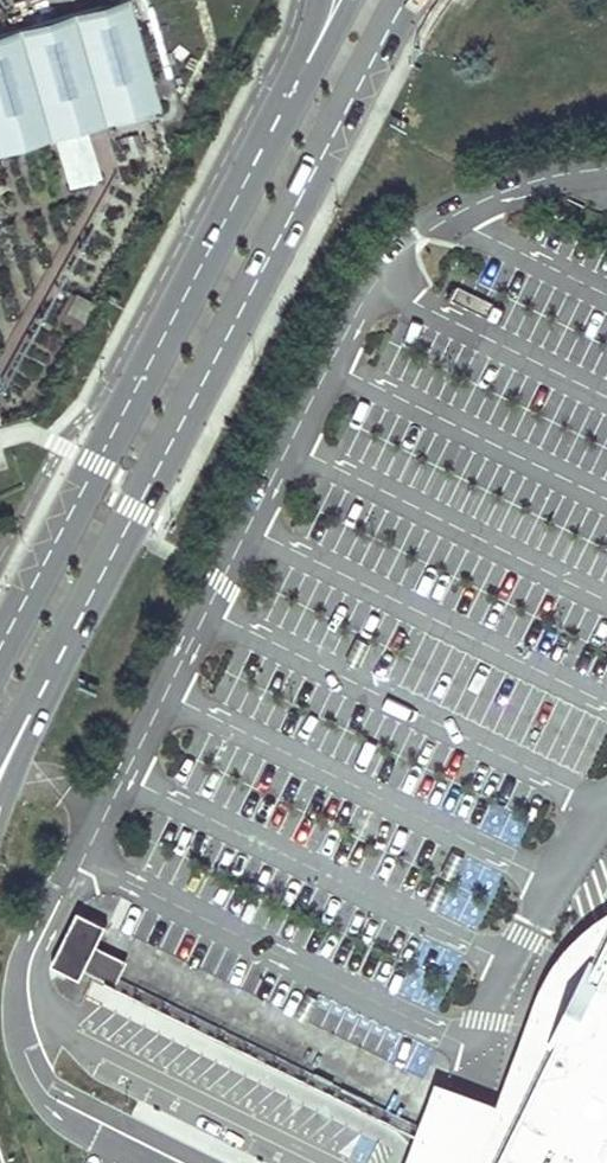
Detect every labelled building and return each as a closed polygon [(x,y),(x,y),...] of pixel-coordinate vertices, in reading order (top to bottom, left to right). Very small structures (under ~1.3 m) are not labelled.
[(160,107),(130,0),(115,0),(0,33),(0,153),(160,107)] [(84,325),(95,304),(76,294),(65,315),(84,325)] [(488,829),(513,842),(522,826),(497,813),(488,829)] [(449,915),(480,927),(489,902),(458,890),(449,915)] [(104,925),(75,911),(49,964),(78,978),(83,969),(95,945),(104,925)] [(499,1106),(479,1162),(606,1162),(606,916),(604,917),(595,924),(585,932),(570,947),(560,959),(552,971),(543,987),(499,1106)] [(125,960),(95,945),(83,969),(113,984),(125,960)] [(499,1106),(473,1097),(438,1084),(421,1129),(408,1162),(479,1162),(499,1106)]
